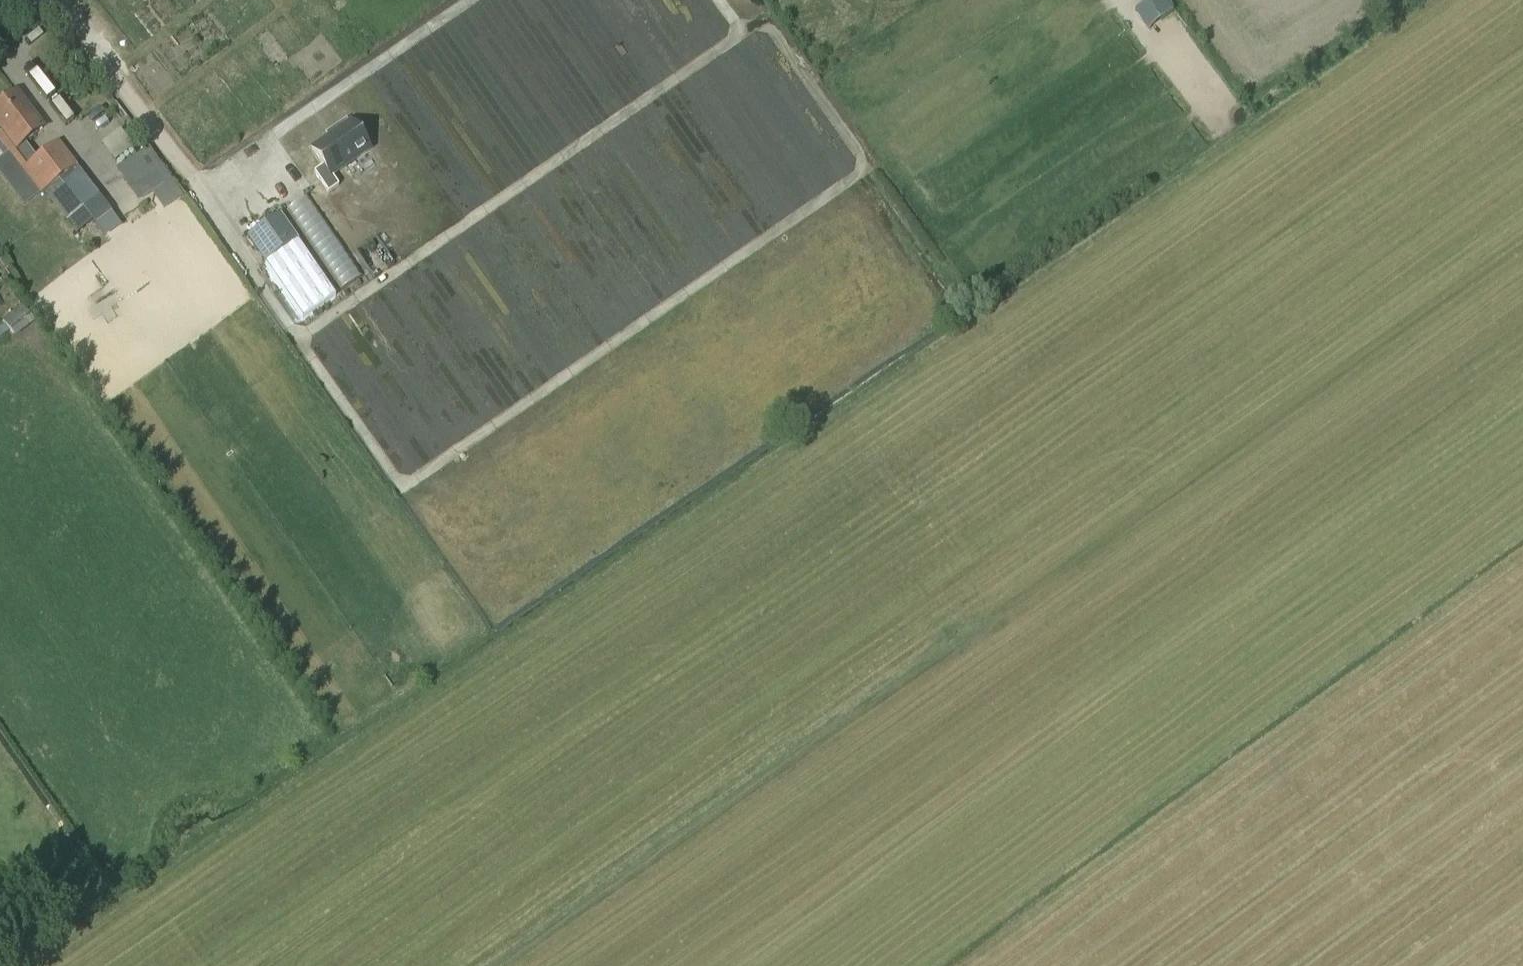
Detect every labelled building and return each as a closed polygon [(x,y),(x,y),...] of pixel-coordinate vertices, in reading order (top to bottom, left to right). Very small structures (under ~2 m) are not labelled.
[(1147,1),(1162,21),(1174,12),(1166,0),(1149,0),(1147,1)] [(3,132),(0,134),(0,136),(44,193),(67,221),(96,199),(74,170),(76,168),(57,143),(37,159),(25,143),(43,129),(16,95),(0,108),(0,127),(3,132)] [(339,133),(312,151),(323,167),(314,174),(327,194),(338,186),(331,176),(370,150),(352,124),(349,126),(346,122),(336,129),(339,133)] [(148,146),(117,169),(132,189),(163,168),(148,146)] [(298,242),(280,216),(247,238),(265,265),(298,242)] [(0,258),(0,260),(7,269),(14,264),(6,254),(0,258)] [(15,337),(35,322),(21,305),(2,320),(15,337)]
